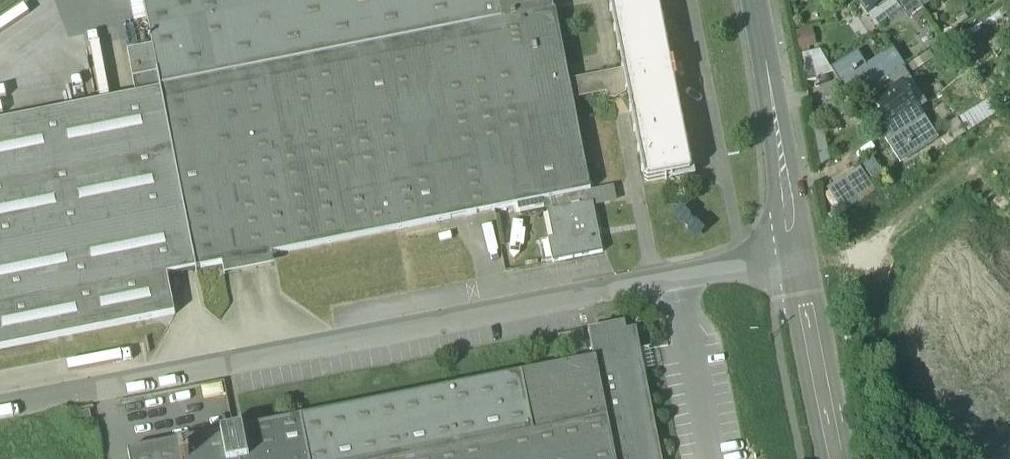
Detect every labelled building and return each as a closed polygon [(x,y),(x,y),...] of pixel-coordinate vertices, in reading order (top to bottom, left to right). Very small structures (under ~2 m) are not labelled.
[(153,46),(162,91),(197,269),(197,270),(550,201),(587,194),(591,193),(573,102),(569,83),(556,13),(554,13),(552,0),(144,0),(153,46)] [(658,0),(610,0),(627,92),(645,181),(648,183),(669,179),(670,181),(695,176),(688,141),(686,141),(658,0)] [(868,15),(889,0),(858,0),(868,15)] [(916,0),(900,0),(914,19),(924,12),(916,0)] [(808,31),(794,34),(798,48),(812,44),(808,31)] [(153,46),(127,51),(136,96),(162,91),(153,46)] [(858,53),(831,69),(843,90),(853,84),(860,97),(866,94),(903,70),(905,68),(894,50),(883,57),(885,61),(869,72),(858,53)] [(816,67),(809,72),(816,82),(823,77),(816,67)] [(903,70),(866,94),(873,105),(867,109),(878,126),(886,126),(888,129),(889,128),(917,110),(902,86),(910,81),(903,70)] [(624,72),(569,83),(573,102),(627,92),(624,72)] [(0,123),(0,351),(175,316),(167,275),(197,269),(162,91),(136,96),(0,123)] [(960,116),(966,128),(978,122),(974,115),(984,110),(986,116),(992,113),(988,103),(960,116)] [(917,110),(889,128),(893,134),(885,139),(900,164),(937,140),(919,112),(917,110)] [(860,169),(844,180),(859,203),(875,193),(860,169)] [(587,194),(550,201),(552,212),(552,213),(589,206),(589,205),(587,194)] [(589,206),(552,213),(552,212),(548,213),(558,262),(602,254),(593,204),(589,205),(589,206)] [(625,324),(589,331),(595,361),(596,360),(615,458),(661,458),(636,330),(626,332),(625,324)] [(0,354),(0,362),(53,351),(51,344),(0,354)] [(128,453),(129,458),(615,458),(596,360),(595,361),(128,453)] [(90,414),(68,418),(70,429),(92,424),(90,414)]
